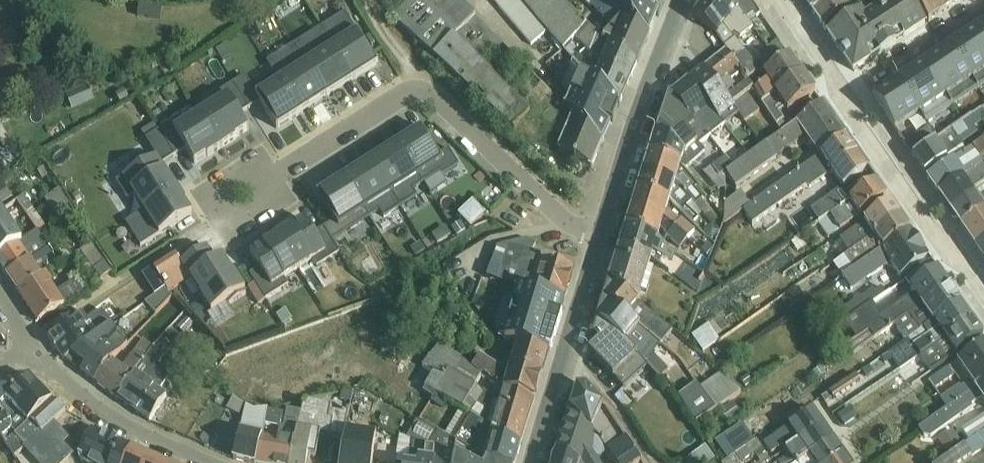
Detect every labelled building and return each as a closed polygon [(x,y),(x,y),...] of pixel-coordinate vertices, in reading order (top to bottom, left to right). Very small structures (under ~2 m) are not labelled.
[(406,5),(393,18),(431,55),(432,55),(514,133),(537,110),(553,94),(460,0),(411,0),(406,5)] [(520,0),(492,0),(532,46),(547,32),(520,0)] [(547,32),(554,39),(551,41),(560,53),(563,50),(576,38),(591,53),(604,60),(594,82),(621,102),(637,65),(602,41),(558,0),(520,0),(547,32)] [(637,65),(650,36),(626,16),(614,10),(603,0),(597,0),(597,1),(591,7),(613,27),(610,30),(611,32),(602,41),(637,65)] [(614,10),(626,16),(650,36),(656,21),(659,22),(665,5),(667,1),(668,0),(603,0),(614,10)] [(728,0),(702,0),(695,17),(716,34),(725,49),(726,51),(739,70),(746,81),(760,71),(736,41),(742,37),(753,29),(747,22),(730,2),(728,0)] [(747,22),(760,13),(750,0),(728,0),(730,2),(747,22)] [(813,12),(831,0),(805,0),(813,12)] [(813,12),(824,29),(850,11),(843,0),(831,0),(813,12)] [(828,34),(839,50),(845,59),(853,71),(881,53),(925,24),(909,0),(891,0),(866,16),(862,12),(828,34)] [(939,0),(915,0),(929,22),(946,11),(939,0)] [(946,11),(962,0),(939,0),(946,11)] [(146,4),(144,18),(160,20),(162,7),(146,4)] [(321,28),(355,81),(357,79),(357,78),(377,65),(372,58),(373,58),(349,21),(344,14),(321,28)] [(9,33),(1,20),(0,21),(0,39),(9,33)] [(300,55),(328,98),(330,95),(350,82),(352,82),(355,81),(321,28),(294,46),(300,55)] [(951,45),(980,88),(983,86),(983,40),(977,29),(974,30),(964,36),(951,45)] [(250,43),(258,56),(273,47),(266,34),(250,43)] [(768,47),(761,53),(766,61),(784,49),(778,40),(768,47)] [(225,45),(214,52),(222,65),(233,58),(225,45)] [(927,61),(924,63),(948,98),(953,106),(980,88),(951,45),(936,55),(927,61)] [(275,74),(301,115),(303,114),(302,112),(324,99),(325,100),(328,98),(300,55),(294,46),(267,63),(274,73),(275,74)] [(704,69),(738,115),(745,124),(760,113),(748,94),(753,91),(748,83),(739,90),(732,81),(738,76),(736,73),(739,70),(726,51),(704,69)] [(761,103),(802,75),(790,57),(763,75),(768,82),(754,92),(761,103)] [(572,66),(562,87),(571,96),(567,108),(602,144),(604,140),(611,126),(621,102),(594,82),(582,72),(573,63),(572,66)] [(912,70),(898,80),(921,115),(926,122),(953,106),(948,98),(924,63),(922,64),(912,70)] [(709,107),(716,115),(724,125),(738,115),(704,69),(688,81),(703,99),(709,107)] [(241,97),(249,109),(260,103),(277,130),(297,117),(301,115),(275,74),(256,86),(252,88),(246,77),(233,84),(241,97)] [(802,75),(761,103),(776,126),(784,120),(779,113),(785,109),(788,111),(815,93),(809,84),(802,75)] [(921,115),(898,80),(877,94),(879,97),(876,100),(897,132),(921,115)] [(688,132),(698,144),(708,136),(703,130),(701,128),(716,115),(709,107),(703,99),(688,81),(671,95),(696,126),(688,132)] [(200,113),(222,148),(237,139),(236,138),(248,130),(239,116),(246,111),(249,109),(241,97),(233,84),(212,97),(216,103),(200,113)] [(88,88),(68,97),(74,109),(94,100),(88,88)] [(553,94),(537,110),(567,137),(559,153),(582,165),(592,170),(602,144),(567,108),(553,94)] [(686,154),(695,162),(706,152),(704,151),(698,144),(688,132),(696,126),(671,95),(669,94),(656,132),(686,154)] [(726,175),(728,176),(737,187),(782,157),(780,154),(806,136),(820,155),(846,137),(823,104),(790,128),(782,134),(751,156),(734,168),(726,175)] [(15,115),(11,107),(0,112),(0,122),(15,115)] [(913,156),(928,178),(967,150),(962,143),(976,133),(972,127),(983,119),(983,107),(937,139),(913,156)] [(170,148),(176,157),(186,150),(195,164),(207,156),(208,157),(219,150),(222,148),(200,113),(183,124),(180,119),(159,131),(170,148)] [(784,120),(776,126),(782,134),(790,128),(784,120)] [(146,139),(159,131),(155,124),(142,132),(146,139)] [(708,125),(703,130),(708,136),(709,138),(715,133),(708,125)] [(913,156),(937,139),(929,127),(905,144),(913,156)] [(398,143),(424,184),(441,173),(443,176),(459,165),(449,149),(439,155),(421,128),(398,143)] [(159,131),(146,139),(156,156),(117,182),(127,199),(134,195),(144,212),(178,190),(171,179),(170,179),(164,170),(165,169),(162,165),(176,157),(170,148),(159,131)] [(681,167),(684,171),(689,167),(695,162),(686,154),(656,132),(650,154),(682,164),(681,167)] [(846,137),(820,155),(744,210),(753,223),(807,186),(811,187),(832,172),(843,187),(812,209),(819,220),(876,181),(846,137)] [(928,178),(939,193),(983,162),(983,138),(967,150),(928,178)] [(371,160),(400,209),(417,198),(414,191),(422,186),(424,184),(398,143),(371,160)] [(727,158),(734,168),(751,156),(743,147),(727,158)] [(700,209),(703,213),(707,216),(712,211),(702,200),(704,199),(696,190),(698,187),(684,171),(681,167),(682,164),(650,154),(644,171),(676,182),(700,209)] [(734,168),(727,158),(705,173),(718,190),(720,201),(725,201),(728,176),(726,175),(734,168)] [(344,178),(370,218),(379,212),(383,219),(400,209),(371,160),(344,178)] [(939,193),(948,206),(983,181),(983,162),(939,193)] [(638,190),(671,199),(695,223),(699,219),(697,218),(703,213),(700,209),(676,182),(644,171),(638,190)] [(441,173),(424,184),(431,196),(448,185),(443,176),(441,173)] [(323,228),(332,243),(367,220),(370,218),(344,178),(341,179),(342,180),(319,195),(335,221),(323,228)] [(876,181),(819,220),(829,236),(887,196),(876,181)] [(948,206),(951,210),(961,226),(983,210),(983,181),(948,206)] [(0,183),(0,208),(13,199),(2,182),(0,183)] [(178,190),(144,212),(126,224),(141,247),(192,215),(185,203),(186,203),(178,190)] [(665,219),(688,240),(696,231),(683,219),(681,221),(668,210),(671,199),(638,190),(632,209),(665,219)] [(725,202),(725,218),(725,221),(751,203),(741,191),(725,202)] [(59,192),(45,200),(54,217),(64,212),(67,215),(72,212),(59,192)] [(25,196),(16,202),(38,232),(46,226),(25,196)] [(720,201),(713,200),(723,215),(725,218),(725,202),(725,201),(720,201)] [(850,251),(861,243),(856,235),(868,227),(874,234),(901,215),(891,202),(840,237),(850,251)] [(473,203),(460,215),(471,227),(484,215),(473,203)] [(626,228),(659,239),(662,228),(669,235),(667,237),(680,248),(688,240),(665,219),(632,209),(626,228)] [(961,226),(975,246),(983,240),(983,210),(961,226)] [(20,244),(23,242),(2,212),(0,213),(0,257),(20,244)] [(861,243),(850,251),(834,262),(843,275),(910,228),(901,215),(874,234),(861,243)] [(277,237),(299,271),(311,264),(316,270),(336,257),(340,255),(332,243),(323,228),(314,235),(305,221),(292,229),(291,228),(277,237)] [(445,227),(432,235),(437,243),(451,236),(446,228),(445,227)] [(620,249),(656,260),(661,262),(663,258),(673,260),(676,252),(664,243),(659,239),(626,228),(620,249)] [(662,228),(659,239),(664,243),(667,237),(669,235),(662,228)] [(910,228),(843,275),(852,287),(891,261),(900,275),(929,255),(910,228)] [(805,230),(792,239),(799,248),(811,239),(805,230)] [(254,283),(265,300),(267,301),(289,288),(285,280),(297,273),(299,271),(277,237),(263,246),(264,247),(251,255),(260,269),(250,275),(254,283)] [(514,284),(565,299),(574,269),(539,259),(541,253),(532,251),(536,243),(534,242),(527,238),(498,245),(492,264),(488,276),(514,284)] [(975,246),(983,258),(983,240),(975,246)] [(84,257),(97,249),(94,244),(93,243),(81,251),(84,257)] [(0,257),(0,267),(7,277),(31,260),(20,244),(0,257)] [(822,245),(793,265),(799,275),(829,255),(822,245)] [(31,260),(7,277),(18,293),(42,277),(39,273),(52,265),(48,259),(54,254),(50,248),(31,260)] [(97,249),(84,257),(100,281),(102,279),(113,272),(97,249)] [(229,301),(231,304),(246,294),(244,292),(246,291),(234,273),(233,274),(222,258),(215,262),(207,249),(181,265),(211,312),(229,301)] [(610,280),(640,303),(642,293),(647,295),(656,260),(620,249),(610,280)] [(873,301),(837,325),(850,342),(847,344),(851,351),(874,335),(875,336),(880,332),(894,322),(949,284),(931,260),(905,278),(915,293),(909,296),(908,294),(882,313),(873,301)] [(42,277),(18,293),(38,323),(83,293),(76,281),(59,293),(47,276),(43,279),(42,277)] [(824,277),(808,282),(812,294),(827,289),(824,277)] [(605,298),(640,327),(662,344),(669,335),(669,336),(673,330),(640,303),(610,280),(605,298)] [(265,300),(254,283),(252,285),(248,287),(259,304),(265,300)] [(537,350),(548,354),(565,299),(514,284),(509,298),(514,299),(506,326),(501,324),(498,336),(516,343),(537,350)] [(949,284),(894,322),(905,338),(960,301),(949,284)] [(800,286),(782,298),(788,306),(793,302),(794,303),(806,295),(800,286)] [(837,325),(873,301),(885,292),(881,286),(876,290),(874,287),(863,295),(862,296),(860,296),(858,296),(850,303),(830,316),(837,325)] [(154,296),(145,303),(152,309),(156,313),(171,298),(164,289),(154,296)] [(598,317),(647,365),(660,377),(669,370),(655,355),(656,354),(633,334),(640,327),(605,298),(598,317)] [(136,300),(117,311),(122,320),(142,308),(136,300)] [(229,301),(211,312),(208,314),(216,327),(220,325),(237,313),(231,304),(229,301)] [(960,301),(905,338),(882,354),(886,361),(893,356),(901,367),(920,353),(971,317),(960,301)] [(285,309),(277,314),(283,324),(292,319),(285,309)] [(64,359),(112,326),(113,325),(102,310),(88,320),(83,312),(69,319),(46,335),(50,340),(64,359)] [(647,365),(598,317),(588,350),(623,388),(647,365)] [(971,317),(920,353),(931,369),(983,334),(971,317)] [(112,326),(64,359),(74,367),(81,362),(85,365),(81,372),(95,382),(112,361),(127,341),(126,338),(122,335),(117,335),(112,326)] [(703,327),(692,334),(699,343),(702,341),(705,344),(712,339),(703,327)] [(434,349),(440,340),(427,330),(421,339),(434,349)] [(112,361),(95,382),(117,398),(155,346),(144,338),(122,368),(112,361)] [(440,340),(434,349),(422,364),(435,371),(445,377),(449,372),(475,388),(477,385),(484,374),(474,366),(440,340)] [(983,381),(983,342),(961,357),(957,360),(954,363),(929,380),(934,388),(957,372),(965,383),(962,386),(960,384),(940,397),(947,407),(983,381)] [(474,366),(484,374),(497,385),(503,389),(535,399),(548,354),(537,350),(516,343),(508,372),(480,354),(474,366)] [(155,346),(117,398),(149,421),(167,396),(160,391),(172,375),(158,365),(166,354),(155,346)] [(445,377),(435,371),(425,389),(446,401),(459,409),(493,428),(503,389),(497,385),(492,396),(488,393),(477,385),(475,388),(449,372),(445,377)] [(700,386),(718,409),(741,392),(741,390),(721,372),(700,386)] [(856,372),(822,396),(828,403),(843,392),(845,395),(851,391),(850,388),(861,380),(856,372)] [(10,417),(17,411),(41,389),(29,377),(0,377),(0,407),(10,417)] [(947,407),(919,427),(924,434),(932,436),(973,407),(973,406),(972,404),(981,397),(983,402),(983,381),(947,407)] [(718,409),(700,386),(697,382),(680,395),(697,423),(718,409)] [(608,453),(615,462),(639,462),(641,461),(625,438),(620,442),(600,411),(602,405),(586,386),(577,387),(571,408),(592,428),(608,453)] [(17,411),(18,412),(0,426),(0,431),(3,436),(12,428),(17,434),(52,402),(48,397),(41,389),(17,411)] [(446,401),(425,389),(424,391),(433,397),(430,401),(441,408),(446,401)] [(503,389),(493,428),(499,432),(497,437),(521,445),(535,399),(503,389)] [(233,397),(227,407),(239,415),(246,404),(233,397)] [(289,462),(307,462),(308,456),(316,457),(321,433),(344,438),(349,409),(344,408),(343,412),(331,410),(333,405),(305,399),(302,412),(299,411),(289,462)] [(733,401),(721,409),(730,422),(742,414),(733,401)] [(17,434),(7,443),(15,455),(24,448),(38,462),(63,462),(72,455),(62,444),(68,439),(56,426),(54,428),(51,425),(66,411),(52,402),(17,434)] [(850,404),(837,414),(844,423),(857,414),(850,404)] [(268,409),(254,409),(246,405),(234,459),(248,462),(255,462),(261,438),(264,425),(268,409)] [(583,462),(601,462),(599,459),(608,453),(592,428),(571,408),(557,451),(583,462)] [(798,439),(822,422),(812,408),(764,441),(772,452),(796,435),(798,439)] [(264,425),(280,427),(277,440),(261,438),(255,462),(289,462),(299,411),(287,409),(286,413),(268,409),(264,425)] [(456,439),(483,458),(482,459),(494,462),(516,462),(521,445),(497,437),(499,432),(493,428),(459,409),(446,432),(445,433),(456,439)] [(963,429),(970,440),(983,431),(983,414),(963,429)] [(433,462),(453,462),(456,439),(445,433),(417,419),(409,435),(408,437),(435,448),(433,462)] [(360,420),(357,434),(369,437),(372,422),(360,420)] [(728,457),(755,439),(743,421),(716,440),(728,457)] [(833,437),(822,422),(798,439),(785,448),(790,454),(776,462),(795,462),(833,437)] [(132,449),(93,429),(79,456),(79,460),(85,462),(125,462),(132,449)] [(970,440),(938,462),(964,462),(973,457),(972,455),(983,446),(983,431),(970,440)] [(408,437),(400,433),(395,462),(433,462),(435,448),(408,437)] [(341,462),(365,462),(367,454),(369,455),(371,445),(356,443),(357,439),(346,437),(341,462)] [(795,462),(827,462),(843,452),(833,437),(795,462)] [(728,457),(722,462),(723,462),(738,462),(751,454),(753,456),(755,454),(759,460),(758,461),(756,459),(751,462),(762,462),(770,457),(756,438),(755,439),(728,457)] [(453,462),(494,462),(482,459),(483,458),(456,439),(453,462)] [(685,458),(689,462),(707,462),(715,457),(706,443),(685,458)] [(125,462),(150,462),(151,458),(132,449),(125,462)] [(557,451),(553,462),(583,462),(557,451)] [(843,452),(827,462),(851,462),(843,452)] [(972,462),(983,462),(983,455),(972,462)]
